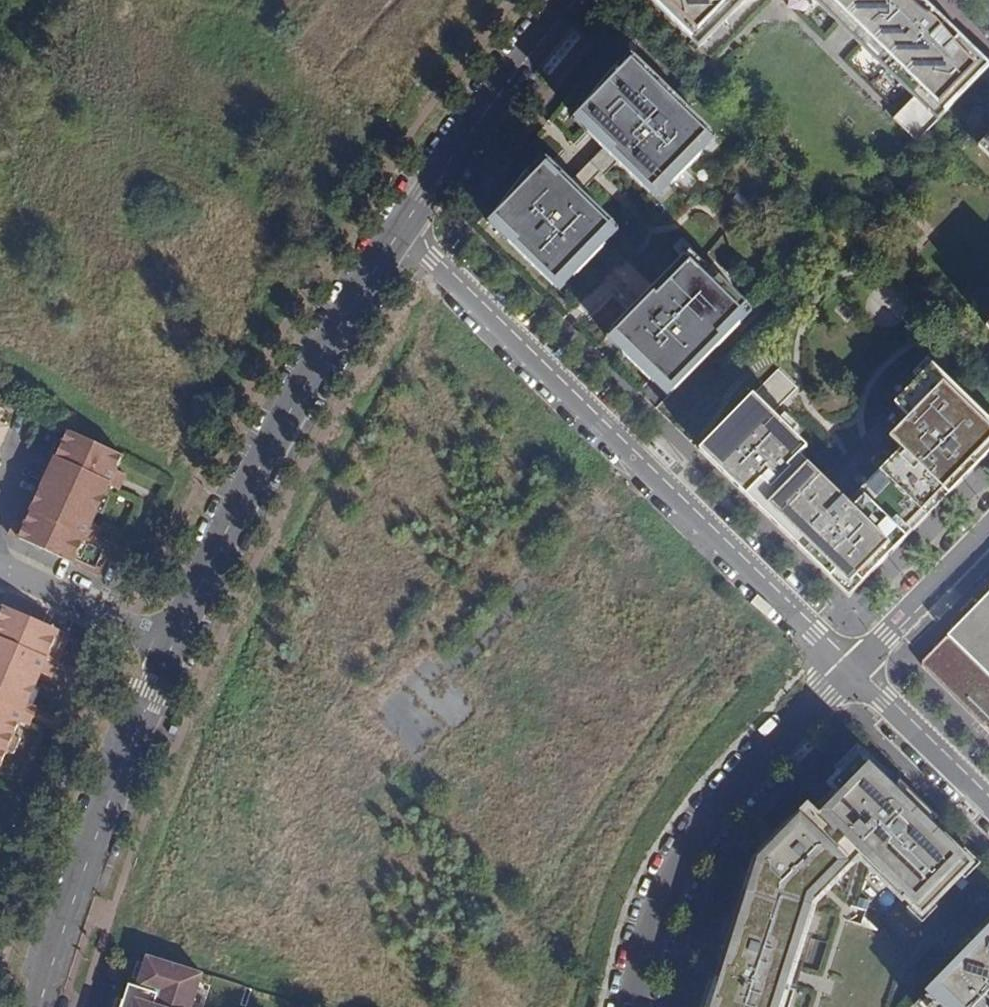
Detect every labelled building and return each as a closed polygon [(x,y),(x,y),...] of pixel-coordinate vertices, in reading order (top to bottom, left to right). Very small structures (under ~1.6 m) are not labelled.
[(699,48),(746,0),(650,0),(699,48)] [(914,98),(894,119),(917,142),(988,69),(988,66),(959,37),(943,54),(957,67),(952,73),(889,12),(895,7),(930,41),(942,29),(935,23),(930,19),(936,14),(922,0),(814,0),(914,98)] [(943,54),(930,41),(895,7),(889,12),(952,73),(957,67),(943,54)] [(616,67),(574,120),(587,133),(603,149),(618,163),(650,194),(666,178),(673,184),(701,156),(694,150),(711,132),(636,59),(624,74),(616,67)] [(618,163),(603,149),(590,163),(601,173),(604,177),(618,163)] [(542,153),(489,223),(553,286),(570,268),(578,276),(604,248),(597,241),(614,223),(582,192),(572,182),(552,162),(542,153)] [(601,173),(590,163),(572,182),(582,192),(601,173)] [(641,301),(606,337),(654,384),(668,397),(731,334),(749,317),(742,311),(748,305),(719,277),(714,283),(685,256),(655,287),(641,301)] [(623,257),(610,271),(622,282),(635,268),(623,257)] [(635,268),(622,282),(641,301),(655,287),(635,268)] [(700,451),(754,503),(759,497),(804,540),(798,546),(831,578),(837,572),(849,585),(857,577),(863,583),(907,538),(901,532),(943,489),(949,495),(987,455),(981,450),(988,442),(988,419),(933,365),(895,404),(909,417),(890,437),(902,448),(848,503),(800,456),(808,448),(753,395),(700,451)] [(5,434),(8,427),(0,424),(0,432),(5,434)] [(123,456),(69,429),(64,440),(57,456),(32,510),(22,505),(9,533),(100,577),(112,549),(96,543),(87,538),(93,524),(110,486),(116,471),(123,456)] [(54,435),(47,451),(57,456),(64,440),(54,435)] [(126,475),(116,471),(110,486),(119,490),(126,475)] [(901,532),(907,538),(949,495),(943,489),(901,532)] [(759,497),(754,503),(798,546),(804,540),(759,497)] [(103,528),(93,524),(87,538),(96,543),(103,528)] [(837,572),(831,578),(849,597),(863,583),(857,577),(849,585),(837,572)] [(975,607),(974,611),(975,614),(988,627),(988,593),(975,607)] [(15,599),(12,609),(37,618),(40,608),(15,599)] [(24,725),(31,709),(45,676),(52,661),(62,666),(73,638),(8,610),(0,629),(0,767),(5,769),(24,725)] [(980,672),(949,641),(946,639),(943,640),(920,664),(920,666),(920,668),(988,736),(988,663),(980,672)] [(62,666),(52,661),(45,676),(55,680),(62,666)] [(41,713),(31,709),(24,725),(34,729),(41,713)] [(859,753),(829,783),(839,793),(817,815),(808,806),(795,819),(759,855),(755,859),(745,891),(723,963),(709,1006),(781,1006),(788,985),(805,932),(814,902),(859,856),(902,898),(904,896),(922,913),(971,863),(931,824),(893,787),(859,753)] [(900,780),(893,787),(931,824),(938,817),(900,780)] [(755,851),(759,855),(795,819),(790,815),(762,844),(755,851)] [(749,834),(738,845),(745,852),(756,840),(749,834)] [(716,961),(723,963),(745,891),(738,889),(716,961)] [(928,996),(933,1003),(929,1006),(988,1006),(988,921),(982,929),(988,935),(928,996)] [(812,935),(805,932),(788,985),(796,987),(812,935)] [(202,974),(147,956),(137,987),(129,985),(122,1006),(192,1006),(202,974)]
